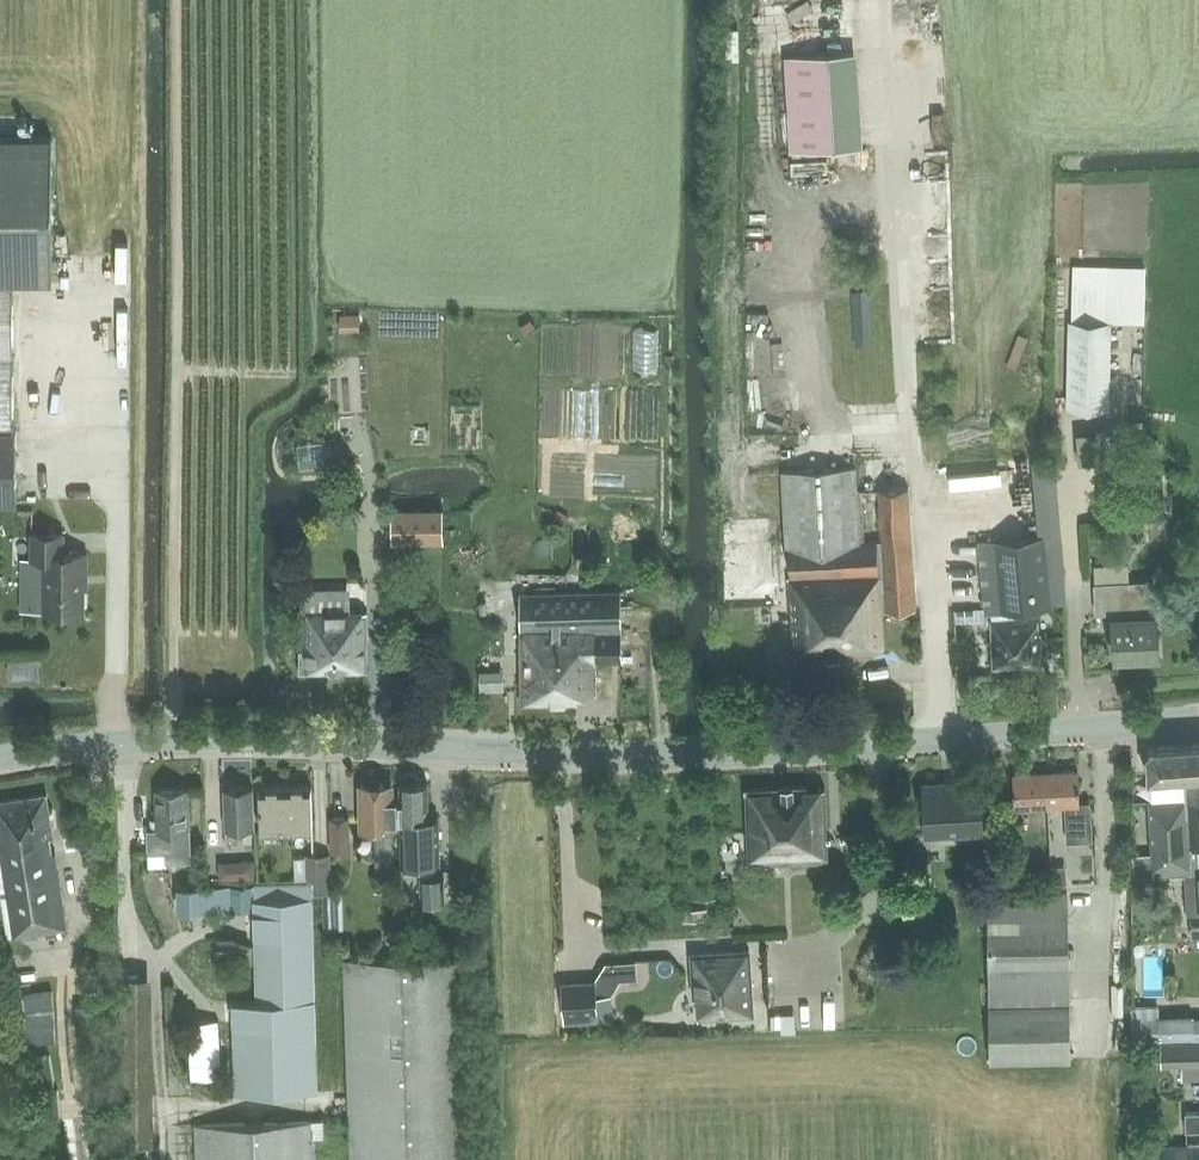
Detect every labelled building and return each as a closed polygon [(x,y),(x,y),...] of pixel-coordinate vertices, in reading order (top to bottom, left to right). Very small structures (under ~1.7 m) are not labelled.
[(857,49),(786,53),(791,151),(862,147),(857,49)] [(14,355),(14,283),(13,281),(52,280),(52,137),(0,137),(0,355),(14,355)] [(1135,314),(1135,272),(1074,271),(1073,321),(1071,321),(1069,406),(1108,406),(1109,322),(1108,314),(1135,314)] [(14,355),(0,355),(0,501),(17,501),(16,429),(14,429),(14,355)] [(1083,453),(1131,453),(1131,419),(1083,419),(1083,453)] [(299,427),(300,435),(289,436),(291,448),(337,443),(335,423),(299,427)] [(1039,533),(979,540),(987,614),(1052,607),(1052,603),(1067,602),(1054,463),(1031,466),(1039,533)] [(916,608),(908,487),(858,490),(857,466),(782,470),(785,545),(788,545),(796,655),(865,652),(865,646),(884,645),(882,610),(916,608)] [(1162,479),(1111,482),(1113,513),(1164,512),(1162,479)] [(392,544),(468,539),(467,507),(444,509),(391,510),(392,544)] [(30,558),(43,558),(43,610),(84,611),(84,594),(86,594),(86,586),(87,586),(87,551),(65,549),(65,531),(31,531),(30,558)] [(1159,654),(1155,594),(1154,580),(1096,584),(1097,611),(1113,610),(1116,656),(1159,654)] [(351,611),(351,594),(350,587),(315,587),(315,588),(301,588),(301,608),(300,608),(300,671),(367,670),(367,611),(351,611)] [(623,660),(621,594),(621,590),(520,593),(521,704),(577,703),(577,693),(596,693),(595,661),(623,660)] [(997,619),(991,619),(993,666),(1042,664),(1041,632),(1038,632),(1037,618),(1025,619),(1025,618),(1014,618),(997,619)] [(10,659),(11,677),(38,675),(37,657),(10,659)] [(1148,753),(1149,776),(1186,774),(1186,775),(1187,798),(1150,800),(1154,876),(1185,875),(1198,875),(1198,847),(1198,844),(1198,743),(1154,746),(1148,753)] [(1065,805),(1067,838),(1090,837),(1088,798),(1080,798),(1078,769),(1046,771),(1047,806),(1065,805)] [(1024,807),(1047,806),(1046,771),(1013,773),(1015,807),(1007,808),(1008,827),(1025,826),(1024,807)] [(923,782),(926,835),(983,832),(980,779),(923,782)] [(400,783),(402,847),(402,867),(438,865),(437,819),(429,819),(428,782),(400,783)] [(377,863),(393,863),(392,828),(398,828),(397,799),(392,799),(391,783),(361,784),(362,829),(376,828),(377,863)] [(235,787),(224,788),(226,846),(243,845),(255,845),(254,827),(253,787),(249,787),(246,784),(238,785),(235,787)] [(259,787),(260,829),(313,828),(312,785),(259,787)] [(807,785),(746,788),(749,866),(828,862),(825,787),(807,787),(807,785)] [(157,829),(148,829),(149,852),(168,851),(168,861),(191,861),(189,789),(156,790),(157,829)] [(0,801),(0,886),(8,938),(67,929),(56,853),(52,853),(49,837),(53,836),(46,794),(0,801)] [(349,816),(330,818),(331,850),(350,849),(349,816)] [(1053,855),(1059,870),(1072,866),(1066,850),(1053,855)] [(306,856),(306,857),(295,858),(296,880),(314,879),(315,891),(331,891),(330,855),(306,856)] [(443,875),(420,876),(421,903),(444,902),(443,875)] [(1185,875),(1187,914),(1192,914),(1193,937),(1198,937),(1198,875),(1185,875)] [(257,1000),(234,1001),(236,1091),(260,1091),(276,1091),(288,1090),(318,1090),(315,999),(311,883),(282,883),(253,884),(257,1000)] [(178,910),(231,909),(230,885),(177,886),(178,910)] [(1068,972),(1069,972),(1068,890),(989,891),(990,974),(991,974),(991,1000),(989,1001),(990,1061),(1070,1059),(1068,999),(1068,972)] [(564,940),(564,963),(575,963),(575,940),(564,940)] [(1163,942),(1144,943),(1145,975),(1163,975),(1163,942)] [(754,1013),(751,949),(697,952),(702,1017),(754,1013)] [(463,956),(343,960),(349,1159),(470,1159),(463,956)] [(565,1020),(598,1018),(611,1018),(610,995),(596,996),(595,980),(562,982),(565,1020)] [(799,998),(774,998),(774,1017),(799,1017),(799,998)] [(1139,1003),(1132,1003),(1132,1038),(1193,1036),(1198,1036),(1198,1016),(1193,1016),(1193,1015),(1152,1016),(1152,1002),(1139,1003)] [(1162,1042),(1162,1065),(1198,1064),(1198,1041),(1162,1042)] [(1186,1112),(1186,1130),(1198,1129),(1198,1111),(1186,1112)] [(316,1139),(326,1139),(326,1120),(195,1125),(196,1159),(317,1159),(316,1139)] [(1188,1144),(1171,1145),(1172,1157),(1157,1158),(1157,1159),(1198,1159),(1198,1144),(1188,1144)]
